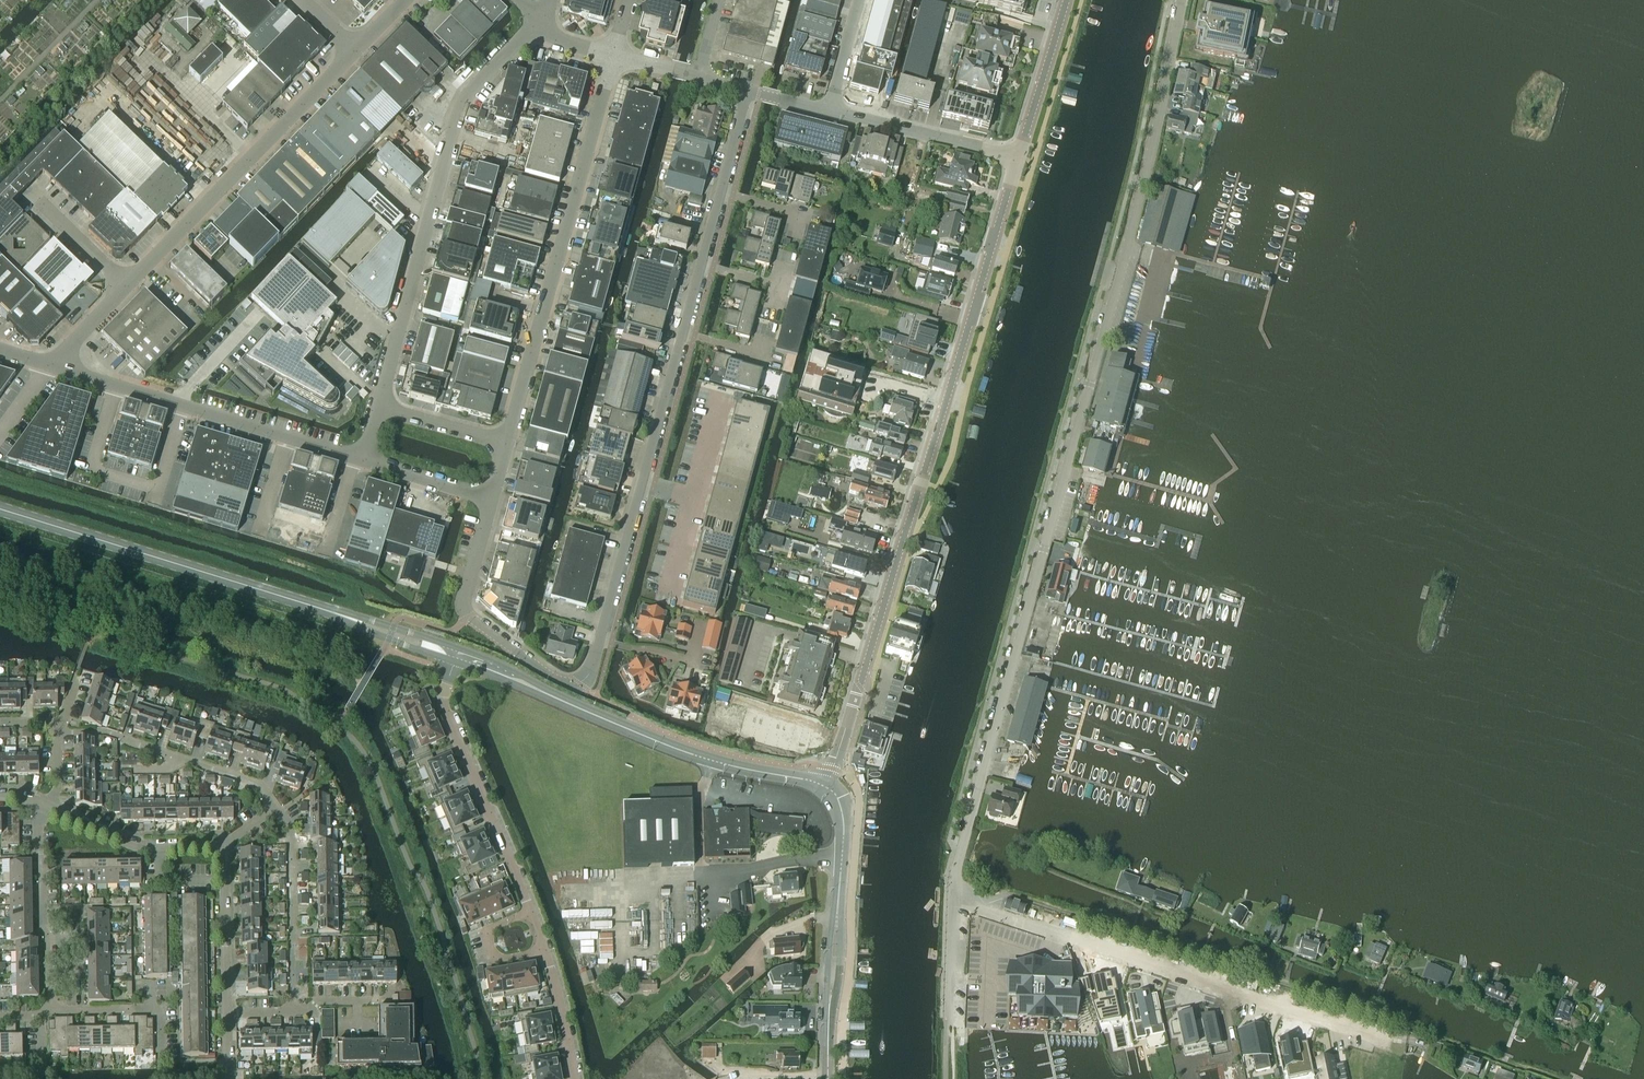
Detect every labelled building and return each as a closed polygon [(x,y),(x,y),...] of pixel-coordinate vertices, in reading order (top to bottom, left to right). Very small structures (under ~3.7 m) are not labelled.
[(218,4),(214,0),(192,0),(208,15),(218,4)] [(275,13),(262,0),(224,0),(217,7),(250,39),(275,13)] [(378,0),(354,0),(354,5),(364,14),(378,0)] [(496,0),(457,0),(466,8),(455,19),(453,16),(434,36),(459,61),(507,11),(496,0)] [(580,17),(603,23),(609,0),(565,0),(562,12),(566,13),(566,14),(567,14),(567,15),(568,16),(568,17),(569,17),(570,18),(571,19),(572,19),(573,20),(574,20),(575,20),(576,20),(577,20),(578,20),(579,20),(580,20),(581,19),(582,19),(580,17)] [(680,8),(683,0),(651,0),(680,8)] [(776,1),(772,0),(737,0),(735,7),(772,17),(776,1)] [(841,0),(808,0),(805,9),(836,18),(841,0)] [(883,75),(891,77),(912,0),(874,0),(860,51),(862,51),(857,68),(855,68),(850,87),(877,95),(883,75)] [(983,5),(982,5),(1005,11),(1021,15),(1025,0),(965,0),(983,5)] [(1197,35),(1193,50),(1202,52),(1202,53),(1246,61),(1255,17),(1254,16),(1258,0),(1204,0),(1199,22),(1198,22),(1198,23),(1199,23),(1197,33),(1196,33),(1196,34),(1197,35)] [(642,13),(642,17),(638,33),(640,34),(641,40),(645,44),(664,49),(673,46),(674,43),(676,44),(685,12),(647,1),(644,10),(642,13)] [(772,67),(789,5),(776,1),(772,17),(764,48),(726,38),(722,53),(772,67)] [(922,2),(913,36),(936,43),(946,8),(922,2)] [(259,61),(270,49),(284,35),(296,22),(295,21),(295,20),(293,18),(291,17),(289,16),(281,7),(275,13),(250,39),(243,46),(259,61)] [(735,7),(730,22),(768,33),(772,17),(735,7)] [(793,36),(794,36),(811,41),(829,46),(835,25),(803,16),(805,9),(800,7),(793,36)] [(187,9),(173,24),(187,38),(201,23),(187,9)] [(972,12),(958,63),(963,65),(958,86),(988,93),(987,97),(996,100),(1002,74),(994,71),(995,64),(1012,68),(1021,36),(996,30),(997,25),(999,18),(972,12)] [(311,61),(324,47),(298,21),(296,22),(284,35),(311,61)] [(730,22),(726,38),(764,48),(768,33),(730,22)] [(195,46),(187,38),(173,24),(165,32),(187,53),(195,46)] [(448,66),(408,27),(389,46),(380,51),(381,51),(383,53),(362,74),(383,94),(382,95),(402,114),(423,92),(425,93),(430,93),(434,89),(434,83),(433,82),(448,66)] [(297,75),(311,61),(284,35),(270,49),(297,75)] [(802,74),(811,41),(794,36),(784,69),(802,74)] [(936,43),(913,36),(910,47),(933,54),(936,43)] [(819,79),(829,46),(811,41),(802,74),(819,79)] [(62,45),(58,49),(63,55),(67,50),(62,45)] [(20,46),(16,51),(21,56),(26,51),(20,46)] [(933,54),(910,47),(906,59),(930,65),(933,54)] [(200,83),(223,60),(211,49),(189,72),(200,83)] [(283,89),(297,75),(270,49),(259,61),(257,63),(260,67),(283,89)] [(899,81),(893,101),(928,110),(933,91),(924,88),(930,65),(906,59),(900,81),(899,81)] [(577,116),(580,106),(579,106),(585,87),(582,87),(584,81),(578,79),(579,77),(560,72),(560,71),(541,66),(531,104),(577,116)] [(275,100),(285,91),(283,89),(260,67),(251,77),(275,100)] [(1214,83),(1217,73),(1195,67),(1193,73),(1191,73),(1190,77),(1180,74),(1178,84),(1205,90),(1207,82),(1214,83)] [(39,68),(35,73),(40,78),(45,73),(39,68)] [(506,144),(525,77),(525,76),(512,73),(512,72),(480,110),(473,135),(506,144)] [(371,106),(382,95),(383,94),(362,74),(354,78),(354,79),(356,81),(351,86),(350,86),(371,106)] [(266,110),(275,100),(251,77),(241,86),(251,95),(266,110)] [(1199,116),(1205,90),(1178,84),(1175,97),(1187,100),(1184,112),(1199,116)] [(232,115),(242,105),(251,95),(241,86),(222,106),(232,115)] [(360,118),(371,106),(350,86),(342,90),(342,91),(344,93),(339,98),(359,118),(359,117),(360,118)] [(444,94),(437,87),(430,94),(437,101),(444,94)] [(634,96),(626,93),(620,115),(621,115),(621,114),(623,115),(623,116),(633,118),(634,116),(642,118),(642,117),(655,120),(660,103),(652,101),(652,98),(634,94),(634,96)] [(257,120),(266,110),(251,95),(242,105),(257,120)] [(11,97),(6,103),(11,107),(16,102),(11,97)] [(347,130),(359,118),(339,98),(330,102),(330,103),(332,105),(327,110),(347,130)] [(946,98),(941,119),(961,124),(969,126),(987,131),(993,110),(946,98)] [(247,130),(257,120),(242,105),(232,115),(247,130)] [(706,110),(698,107),(691,133),(671,127),(661,163),(670,166),(664,187),(700,197),(723,113),(706,109),(706,110)] [(335,142),(347,130),(327,110),(318,114),(319,115),(321,117),(316,122),(315,122),(335,142)] [(1196,128),(1199,116),(1184,112),(1182,118),(1179,117),(1179,120),(1170,118),(1167,130),(1175,132),(1176,134),(1179,135),(1181,133),(1191,136),(1193,128),(1196,128)] [(607,162),(641,171),(655,120),(642,117),(642,118),(634,116),(633,118),(623,116),(623,115),(621,114),(621,115),(620,115),(617,127),(614,127),(610,144),(612,145),(607,162)] [(157,223),(187,191),(109,115),(78,146),(126,193),(157,223)] [(355,161),(367,149),(379,137),(360,118),(359,117),(359,118),(347,130),(335,142),(355,161)] [(774,143),(840,161),(845,142),(849,143),(851,135),(781,117),(774,143)] [(540,121),(536,134),(570,144),(574,130),(540,121)] [(355,161),(335,142),(315,122),(307,126),(307,127),(309,129),(300,139),(299,139),(339,178),(355,161)] [(61,139),(55,133),(23,166),(36,180),(43,173),(61,191),(90,162),(64,136),(61,139)] [(570,144),(536,134),(532,147),(567,157),(570,144)] [(866,141),(856,138),(851,157),(857,158),(856,161),(860,162),(858,170),(872,174),(880,142),(867,138),(866,141)] [(328,189),(339,178),(299,139),(291,143),(293,145),(288,151),(328,189)] [(898,169),(903,150),(893,148),(893,145),(880,142),(872,174),(885,177),(887,169),(892,170),(893,168),(898,169)] [(388,146),(376,160),(383,166),(395,153),(388,146)] [(532,147),(529,161),(563,170),(567,157),(532,147)] [(298,220),(328,189),(288,151),(279,155),(281,157),(259,180),(259,181),(283,204),(283,205),(298,220)] [(395,153),(383,166),(390,172),(402,159),(395,153)] [(971,186),(976,168),(970,166),(972,159),(954,155),(950,173),(938,170),(935,184),(966,192),(968,185),(971,186)] [(402,159),(390,172),(396,178),(408,165),(402,159)] [(559,184),(563,170),(529,161),(525,174),(528,175),(559,184)] [(75,205),(104,175),(90,162),(61,191),(75,205)] [(632,204),(641,171),(607,162),(603,178),(600,177),(596,195),(598,196),(598,195),(632,204)] [(462,163),(456,189),(491,198),(498,173),(462,163)] [(408,165),(396,178),(411,191),(423,178),(408,165)] [(27,189),(36,180),(23,166),(13,176),(27,189)] [(495,210),(502,211),(548,224),(557,190),(526,182),(528,175),(525,174),(506,169),(495,210)] [(784,198),(790,176),(765,169),(765,170),(767,170),(763,184),(764,185),(764,183),(776,186),(774,195),(784,198)] [(209,180),(213,176),(207,170),(204,174),(209,180)] [(89,218),(117,188),(104,175),(75,205),(89,218)] [(18,199),(27,189),(13,176),(4,186),(18,199)] [(808,204),(814,182),(790,176),(784,198),(786,199),(785,203),(786,203),(787,198),(808,204)] [(352,198),(364,184),(358,179),(346,192),(352,198)] [(239,201),(263,225),(278,240),(298,220),(283,205),(283,204),(259,181),(250,185),(252,187),(239,201)] [(352,198),(358,203),(370,190),(364,184),(352,198)] [(23,217),(11,205),(18,199),(4,186),(0,190),(0,241),(23,217)] [(1156,186),(1140,242),(1167,250),(1183,194),(1181,193),(1156,186)] [(96,225),(107,214),(125,195),(117,188),(89,218),(96,225)] [(931,203),(933,192),(914,188),(912,198),(931,203)] [(358,203),(364,209),(376,196),(370,190),(358,203)] [(969,197),(947,191),(946,196),(937,194),(936,199),(966,206),(969,197)] [(494,214),(494,211),(488,209),(490,202),(455,192),(449,212),(485,221),(492,223),(494,214)] [(137,243),(157,223),(126,193),(125,195),(107,214),(137,243)] [(348,195),(331,214),(357,238),(374,219),(348,195)] [(625,230),(632,204),(598,195),(598,196),(593,212),(591,211),(589,220),(625,230)] [(391,234),(404,220),(376,196),(364,209),(391,234)] [(964,216),(966,206),(936,199),(934,205),(943,207),(942,211),(964,216)] [(253,267),(278,240),(263,225),(239,201),(213,228),(229,243),(253,267)] [(449,212),(445,226),(481,236),(485,221),(449,212)] [(769,217),(770,217),(754,212),(753,213),(755,213),(751,227),(752,228),(752,226),(764,229),(761,242),(774,246),(781,220),(779,224),(767,221),(768,217),(769,217)] [(137,243),(107,214),(96,225),(88,233),(106,250),(112,250),(112,256),(116,259),(121,259),(125,255),(125,250),(130,250),(137,243)] [(343,253),(357,238),(331,214),(317,229),(343,253)] [(500,216),(494,214),(492,223),(491,223),(489,231),(495,233),(542,246),(547,228),(500,215),(500,216)] [(31,221),(25,215),(23,217),(0,241),(0,252),(20,271),(50,240),(31,221)] [(963,236),(965,227),(964,227),(965,221),(944,215),(938,241),(959,246),(961,235),(963,236)] [(618,255),(625,230),(589,220),(586,229),(588,229),(584,246),(618,255)] [(896,229),(882,225),(877,243),(891,247),(896,229)] [(481,236),(445,226),(439,247),(480,258),(486,239),(481,237),(481,236)] [(685,251),(690,235),(658,227),(654,243),(685,251)] [(806,239),(802,253),(823,259),(824,259),(831,233),(809,227),(808,230),(806,239)] [(211,263),(228,245),(210,229),(194,246),(211,263)] [(329,269),(343,253),(317,229),(302,244),(329,269)] [(374,254),(397,275),(405,247),(392,235),(374,254)] [(767,272),(774,246),(761,242),(746,238),(746,239),(748,239),(744,253),(745,254),(745,252),(757,255),(755,264),(768,268),(766,272),(767,272)] [(931,258),(935,242),(916,238),(913,255),(931,258)] [(537,264),(538,261),(538,260),(540,252),(493,240),(482,282),(510,289),(528,293),(534,269),(535,270),(537,264)] [(53,243),(38,259),(23,274),(60,311),(83,287),(81,285),(87,279),(81,273),(82,271),(53,243)] [(614,268),(618,255),(584,246),(580,258),(614,268)] [(647,246),(646,251),(659,255),(661,250),(647,246)] [(482,259),(480,258),(439,247),(432,275),(474,287),(482,259)] [(186,250),(168,269),(169,269),(170,267),(210,306),(208,308),(209,308),(227,290),(186,250)] [(679,273),(682,261),(659,255),(646,251),(644,251),(641,263),(678,273),(679,273)] [(796,280),(793,290),(813,296),(816,286),(824,259),(823,259),(802,253),(798,268),(795,277),(794,280),(796,280)] [(360,269),(375,282),(391,298),(397,275),(374,254),(360,269)] [(611,280),(614,268),(580,258),(577,271),(611,280)] [(313,355),(315,353),(334,318),(328,313),(336,303),(288,259),(251,299),(283,328),(313,355)] [(953,277),(957,266),(935,259),(934,261),(930,260),(927,268),(953,277)] [(18,309),(34,292),(1,260),(0,262),(0,307),(10,317),(18,309)] [(666,316),(678,273),(641,263),(636,262),(624,305),(629,307),(666,316)] [(346,284),(360,298),(375,282),(360,269),(346,284)] [(886,289),(888,282),(887,280),(885,280),(886,276),(861,269),(857,285),(846,281),(843,292),(858,296),(861,287),(881,293),(883,290),(884,290),(886,289)] [(570,288),(572,288),(568,305),(601,315),(611,280),(577,271),(575,270),(570,288)] [(917,290),(916,296),(919,297),(929,300),(931,294),(947,299),(952,282),(927,275),(922,291),(917,290)] [(464,324),(474,288),(432,277),(422,313),(464,324)] [(391,298),(375,282),(360,298),(376,313),(379,315),(383,315),(386,313),(388,310),(391,298)] [(750,290),(750,289),(734,285),(735,286),(731,300),(732,300),(732,299),(745,302),(741,315),(754,319),(761,292),(760,296),(748,293),(749,290),(750,290)] [(786,312),(782,326),(803,332),(804,332),(811,306),(810,306),(813,296),(793,290),(791,300),(789,300),(788,303),(786,312)] [(63,320),(34,292),(18,309),(10,317),(6,321),(30,344),(30,345),(39,345),(39,344),(63,320)] [(149,317),(159,306),(145,292),(135,303),(149,317)] [(139,327),(149,317),(135,303),(124,313),(139,327)] [(511,344),(519,314),(476,303),(468,332),(511,344)] [(148,337),(169,316),(159,306),(149,317),(139,327),(148,337)] [(660,338),(666,316),(629,307),(624,328),(659,337),(660,338)] [(747,345),(754,319),(741,315),(727,311),(726,311),(728,312),(724,326),(725,326),(725,324),(738,328),(735,336),(735,337),(748,340),(746,345),(747,345)] [(127,339),(139,327),(124,313),(113,325),(127,339)] [(563,315),(558,332),(594,341),(599,325),(563,315)] [(158,346),(178,325),(169,316),(148,337),(158,346)] [(915,316),(905,348),(927,355),(930,347),(932,348),(937,331),(935,330),(937,323),(915,316)] [(117,349),(127,339),(113,325),(103,336),(117,349)] [(167,355),(187,334),(178,325),(158,346),(167,355)] [(446,362),(454,335),(420,326),(413,353),(446,362)] [(656,350),(659,337),(624,328),(618,326),(615,339),(621,341),(656,350)] [(775,349),(775,352),(797,358),(804,332),(803,332),(782,326),(778,341),(775,349)] [(127,359),(148,337),(139,327),(127,339),(117,349),(127,359)] [(313,355),(283,328),(275,337),(270,332),(239,365),(264,388),(270,381),(277,388),(280,383),(283,386),(323,408),(325,409),(326,410),(328,410),(330,410),(332,410),(333,409),(335,409),(336,408),(337,406),(338,406),(338,405),(339,403),(339,402),(339,401),(339,399),(339,398),(338,396),(338,395),(337,394),(336,393),(305,364),(313,355)] [(882,331),(880,339),(892,343),(894,335),(882,331)] [(558,332),(551,357),(587,367),(594,341),(558,332)] [(833,332),(830,341),(839,344),(842,334),(833,332)] [(136,368),(158,346),(148,337),(127,359),(136,368)] [(504,367),(508,352),(466,341),(462,356),(504,367)] [(341,344),(332,354),(338,359),(347,349),(341,344)] [(145,377),(146,376),(167,355),(158,346),(136,368),(145,377)] [(894,348),(891,358),(904,362),(900,373),(923,380),(928,363),(907,357),(909,352),(894,348)] [(347,349),(338,359),(344,364),(353,354),(347,349)] [(443,375),(446,362),(413,353),(409,366),(443,375)] [(637,419),(652,363),(616,353),(601,410),(637,419)] [(804,375),(800,391),(854,407),(855,404),(854,403),(857,393),(856,393),(852,392),(855,380),(861,382),(861,383),(862,383),(863,380),(861,379),(865,368),(811,353),(807,368),(811,369),(809,377),(804,375)] [(353,354),(344,364),(349,369),(358,360),(353,354)] [(448,408),(455,382),(462,356),(455,354),(449,377),(442,404),(441,406),(448,408)] [(731,359),(731,358),(715,354),(716,355),(712,369),(713,369),(714,367),(726,371),(722,383),(722,384),(733,387),(739,365),(729,362),(730,358),(731,359)] [(497,394),(504,367),(462,356),(455,382),(497,394)] [(549,356),(543,377),(581,388),(587,367),(551,357),(549,356)] [(1099,422),(1116,427),(1117,427),(1130,379),(1127,378),(1131,361),(1114,357),(1105,389),(1103,389),(1101,397),(1103,398),(1096,422),(1099,422)] [(741,366),(743,361),(742,361),(741,365),(739,365),(733,387),(756,393),(762,372),(741,366)] [(404,378),(400,392),(408,394),(407,397),(441,406),(442,404),(449,377),(410,366),(406,379),(404,378)] [(15,376),(0,371),(0,395),(1,396),(15,376)] [(567,441),(581,388),(543,377),(529,431),(567,441)] [(490,420),(497,394),(455,382),(448,408),(490,420)] [(338,393),(344,398),(345,397),(353,388),(347,383),(338,393)] [(353,388),(345,397),(351,402),(360,392),(354,387),(353,388)] [(58,389),(6,462),(66,480),(91,398),(58,389)] [(364,399),(368,395),(362,390),(358,394),(364,399)] [(800,391),(798,401),(852,417),(854,407),(800,391)] [(909,428),(915,408),(914,408),(915,403),(894,397),(889,414),(896,416),(894,424),(909,428)] [(140,429),(146,408),(124,402),(118,420),(121,420),(120,423),(140,429)] [(736,403),(732,418),(765,427),(769,412),(736,403)] [(162,433),(168,415),(146,408),(140,429),(159,435),(160,432),(162,433)] [(601,410),(596,429),(630,438),(632,438),(637,420),(601,410)] [(765,427),(732,418),(729,432),(761,441),(765,427)] [(878,426),(861,421),(859,428),(886,436),(885,440),(904,446),(907,435),(878,426)] [(792,422),(789,433),(795,434),(798,424),(792,422)] [(1110,449),(1116,427),(1099,422),(1093,444),(1090,443),(1083,469),(1105,475),(1112,449),(1110,449)] [(140,429),(120,423),(119,425),(117,425),(107,457),(129,463),(140,429)] [(151,470),(161,438),(158,437),(159,435),(140,429),(129,463),(151,470)] [(622,467),(630,438),(596,429),(588,458),(622,467)] [(226,453),(229,440),(197,430),(193,443),(226,453)] [(559,462),(565,441),(529,431),(523,452),(559,462)] [(725,447),(757,455),(761,441),(729,432),(725,447)] [(789,435),(787,441),(794,444),(797,437),(789,435)] [(258,463),(262,450),(229,440),(226,453),(258,463)] [(884,444),(872,441),(868,455),(880,458),(881,455),(899,460),(902,450),(884,444)] [(222,464),(226,453),(193,443),(190,454),(222,464)] [(757,455),(725,447),(721,461),(754,470),(757,455)] [(520,462),(556,472),(559,462),(523,452),(520,462)] [(255,474),(258,463),(226,453),(222,464),(255,474)] [(338,467),(317,460),(295,453),(289,471),(292,472),(291,474),(311,480),(330,486),(331,484),(333,484),(338,467)] [(219,475),(222,464),(190,454),(186,465),(219,475)] [(624,468),(622,467),(588,458),(582,479),(579,478),(577,485),(617,495),(624,468)] [(721,461),(717,475),(750,484),(754,470),(721,461)] [(549,506),(552,494),(550,493),(556,472),(520,462),(514,483),(516,484),(513,496),(547,505),(549,506)] [(873,471),(871,478),(892,484),(896,470),(876,464),(875,464),(869,462),(867,469),(873,471)] [(251,485),(255,474),(222,464),(219,475),(251,485)] [(215,487),(219,475),(186,465),(183,477),(215,487)] [(867,484),(869,477),(854,472),(852,479),(867,484)] [(311,480),(291,474),(290,477),(288,476),(278,508),(300,515),(311,480)] [(248,496),(251,485),(219,475),(215,487),(248,496)] [(746,498),(750,484),(717,475),(713,490),(746,498)] [(212,498),(215,487),(183,477),(179,488),(212,498)] [(322,521),(332,489),(329,489),(330,486),(311,480),(300,515),(322,521)] [(393,516),(394,512),(400,492),(368,482),(360,506),(393,516)] [(884,510),(887,501),(886,501),(888,495),(851,484),(848,493),(858,496),(856,503),(858,505),(861,506),(863,504),(884,510)] [(831,490),(811,485),(809,495),(829,500),(831,490)] [(245,508),(248,496),(215,487),(212,498),(245,508)] [(209,509),(212,498),(179,488),(176,499),(209,509)] [(610,520),(615,499),(580,490),(574,510),(610,520)] [(746,498),(713,490),(709,504),(742,513),(746,498)] [(547,505),(513,496),(511,502),(509,501),(501,531),(537,541),(547,505)] [(241,519),(245,508),(212,498),(209,509),(241,519)] [(205,522),(209,509),(176,499),(172,512),(205,522)] [(803,512),(771,502),(765,520),(787,526),(789,517),(800,520),(803,512)] [(738,527),(742,513),(709,504),(705,518),(738,527)] [(383,549),(384,544),(393,516),(360,506),(350,540),(383,549)] [(237,532),(238,531),(241,519),(209,509),(205,522),(237,532)] [(856,525),(860,513),(847,509),(843,522),(856,525)] [(433,528),(434,524),(394,512),(393,516),(384,544),(408,551),(422,555),(425,556),(433,528)] [(701,533),(734,542),(738,527),(705,518),(701,533)] [(844,532),(840,545),(853,548),(871,554),(876,538),(864,535),(865,532),(857,529),(857,532),(845,529),(847,524),(831,519),(829,528),(844,532)] [(1074,519),(1071,532),(1076,534),(1079,523),(1079,521),(1074,519)] [(433,528),(425,556),(435,559),(444,531),(433,528)] [(581,556),(587,535),(568,530),(563,551),(581,556)] [(734,542),(701,533),(698,547),(730,556),(734,542)] [(599,561),(604,540),(587,535),(581,556),(599,561)] [(771,535),(768,546),(781,549),(784,539),(771,535)] [(379,561),(383,549),(350,540),(347,552),(379,561)] [(937,554),(940,547),(921,542),(919,549),(937,554)] [(531,573),(536,554),(498,543),(493,562),(531,573)] [(406,560),(400,581),(416,586),(423,564),(420,564),(422,555),(408,551),(388,545),(385,553),(406,560)] [(730,556),(698,547),(694,561),(726,570),(730,556)] [(599,561),(581,556),(563,551),(560,563),(595,573),(599,561)] [(376,573),(379,561),(347,552),(343,563),(376,573)] [(835,556),(831,569),(862,578),(864,578),(867,570),(864,569),(866,564),(835,556)] [(932,582),(939,560),(922,556),(920,563),(912,561),(908,575),(932,582)] [(767,573),(770,562),(754,557),(750,569),(767,573)] [(694,561),(690,576),(723,585),(726,570),(694,561)] [(525,592),(531,573),(493,562),(487,581),(525,592)] [(592,586),(595,573),(560,563),(556,577),(592,586)] [(1064,597),(1072,569),(1056,565),(1047,597),(1055,599),(1056,595),(1064,597)] [(928,595),(932,582),(908,575),(904,588),(925,594),(928,595)] [(690,576),(686,590),(719,599),(723,585),(690,576)] [(586,608),(592,586),(556,577),(550,598),(586,608)] [(844,585),(820,578),(817,589),(856,601),(857,598),(858,597),(859,595),(858,594),(860,588),(844,583),(844,585)] [(743,586),(744,586),(751,588),(753,582),(744,580),(743,586)] [(515,629),(524,598),(486,588),(483,598),(485,607),(508,627),(515,629)] [(715,614),(719,599),(686,590),(682,605),(715,614)] [(826,599),(827,593),(815,590),(814,596),(826,599)] [(829,598),(825,609),(852,617),(852,615),(854,614),(854,612),(854,610),(855,605),(829,598)] [(638,622),(661,628),(661,627),(663,627),(666,613),(662,612),(662,613),(649,609),(649,608),(641,606),(639,614),(640,614),(638,622)] [(745,607),(743,613),(764,619),(766,612),(745,607)] [(824,617),(826,610),(818,608),(816,614),(824,617)] [(909,608),(905,621),(918,625),(922,612),(909,608)] [(825,621),(824,622),(849,629),(851,622),(843,619),(843,617),(833,614),(831,623),(825,621)] [(737,618),(719,681),(733,685),(733,684),(732,684),(750,622),(751,623),(751,622),(737,618)] [(720,631),(721,624),(709,621),(707,628),(720,631)] [(894,624),(889,638),(919,647),(921,643),(916,641),(919,632),(916,631),(918,625),(905,621),(904,627),(894,624)] [(661,628),(638,622),(636,630),(635,629),(633,637),(641,639),(641,638),(655,642),(659,643),(662,629),(661,629),(661,628)] [(824,622),(823,627),(829,628),(827,636),(837,639),(838,635),(847,638),(849,629),(824,622)] [(690,634),(691,628),(678,625),(677,631),(690,634)] [(571,637),(573,630),(559,626),(556,638),(551,637),(547,654),(561,658),(562,660),(564,661),(567,661),(569,660),(572,661),(576,643),(568,641),(569,637),(571,637)] [(718,637),(720,631),(707,628),(705,634),(718,637)] [(688,641),(690,634),(677,631),(675,638),(688,641)] [(716,644),(718,637),(705,634),(704,641),(716,644)] [(918,652),(919,647),(889,638),(885,652),(910,660),(913,651),(918,652)] [(715,651),(716,644),(704,641),(702,647),(715,651)] [(813,649),(814,647),(796,641),(795,647),(787,645),(785,651),(793,653),(789,667),(824,677),(827,667),(832,668),(836,656),(813,649)] [(652,671),(645,658),(630,667),(629,665),(623,669),(626,675),(627,674),(632,682),(652,671)] [(821,688),(824,677),(789,667),(785,681),(777,679),(775,685),(783,687),(779,702),(814,712),(817,701),(822,702),(826,690),(821,688)] [(638,696),(644,693),(643,691),(659,683),(652,671),(632,682),(636,689),(635,690),(638,696)] [(57,685),(45,685),(45,709),(58,708),(58,696),(64,696),(64,678),(57,678),(57,685)] [(95,678),(92,689),(112,695),(115,685),(108,682),(108,681),(103,679),(103,680),(95,678)] [(1026,747),(1044,684),(1025,678),(1007,742),(1025,747),(1026,747)] [(19,685),(8,686),(8,709),(20,709),(20,697),(27,697),(26,679),(19,679),(19,685)] [(33,679),(26,679),(27,697),(33,697),(33,709),(45,709),(45,685),(34,685),(33,679)] [(8,709),(8,686),(8,680),(0,680),(0,709),(8,709)] [(682,710),(687,688),(674,684),(669,701),(668,701),(666,707),(673,709),(673,708),(682,710)] [(701,691),(687,688),(682,710),(690,712),(690,713),(696,715),(698,708),(697,708),(697,706),(702,707),(705,695),(700,693),(701,691)] [(92,689),(88,700),(108,706),(112,695),(92,689)] [(398,707),(403,718),(428,707),(424,695),(417,698),(417,697),(408,701),(409,702),(398,707)] [(134,730),(145,734),(152,711),(141,708),(143,702),(137,699),(131,717),(137,719),(134,730)] [(88,700),(85,710),(105,717),(108,706),(88,700)] [(412,727),(433,718),(428,707),(403,718),(408,729),(412,727)] [(160,728),(166,730),(172,711),(165,709),(163,715),(152,711),(145,734),(157,738),(160,728)] [(746,709),(739,733),(762,740),(769,716),(746,709)] [(105,717),(85,710),(81,721),(101,728),(105,717)] [(169,742),(181,745),(188,723),(177,719),(179,713),(172,711),(166,730),(172,732),(169,742)] [(769,716),(762,740),(786,746),(792,723),(769,716)] [(412,727),(417,737),(417,738),(438,729),(433,718),(412,727)] [(196,738),(202,740),(208,722),(201,720),(199,726),(188,723),(181,745),(192,749),(196,738)] [(208,742),(205,753),(216,757),(224,734),(225,730),(214,726),(215,725),(208,722),(202,740),(208,742)] [(792,723),(786,746),(800,750),(806,727),(792,723)] [(887,731),(866,724),(865,727),(863,726),(856,747),(865,749),(864,751),(881,757),(886,740),(884,739),(887,731)] [(417,738),(417,737),(412,739),(417,750),(411,752),(415,760),(430,753),(427,746),(443,740),(438,729),(417,738)] [(243,734),(237,732),(236,733),(225,730),(224,734),(216,757),(228,761),(232,749),(238,751),(243,734)] [(240,765),(252,768),(259,746),(248,742),(250,736),(243,734),(238,751),(244,753),(240,765)] [(75,739),(75,751),(96,750),(95,739),(75,739)] [(259,746),(252,768),(264,772),(267,761),(273,763),(279,745),(272,743),(270,749),(259,746)] [(27,750),(27,755),(27,776),(39,775),(39,750),(27,750)] [(75,751),(75,762),(96,762),(96,750),(75,751)] [(276,783),(288,787),(295,764),(296,760),(285,757),(286,755),(279,752),(274,770),(280,772),(276,783)] [(851,763),(858,765),(861,756),(853,754),(852,759),(851,763)] [(16,755),(5,755),(5,776),(16,776),(16,755)] [(27,755),(16,755),(16,776),(27,776),(27,755)] [(424,768),(429,780),(456,768),(452,759),(451,760),(450,758),(447,759),(446,757),(434,763),(431,756),(416,763),(419,770),(424,768)] [(75,762),(75,773),(96,773),(96,762),(75,762)] [(295,764),(288,787),(299,791),(303,779),(309,781),(315,764),(308,762),(306,768),(295,764)] [(432,801),(435,800),(439,798),(448,794),(445,788),(457,783),(456,781),(460,779),(459,777),(460,777),(456,768),(429,780),(434,792),(429,794),(432,801)] [(75,773),(75,784),(96,784),(96,773),(75,773)] [(75,784),(75,795),(96,795),(102,795),(102,784),(96,784),(75,784)] [(623,803),(624,866),(693,865),(691,791),(691,788),(649,789),(649,803),(623,803)] [(993,795),(988,813),(990,813),(989,816),(991,818),(997,819),(999,818),(1000,816),(1010,818),(1014,802),(1018,803),(1021,793),(1005,788),(1003,797),(993,795)] [(177,794),(177,801),(177,822),(188,822),(188,801),(188,794),(177,794)] [(439,798),(435,800),(438,807),(440,806),(445,818),(473,806),(469,798),(468,798),(467,796),(464,798),(463,796),(451,801),(448,794),(439,798)] [(96,795),(75,795),(76,807),(96,806),(102,806),(102,795),(96,795)] [(120,802),(121,813),(121,823),(132,823),(132,802),(132,799),(130,797),(128,795),(125,795),(122,797),(121,799),(121,802),(120,802)] [(310,797),(310,808),(331,808),(331,797),(310,797)] [(210,800),(199,801),(199,821),(211,821),(210,800)] [(221,800),(210,800),(211,821),(222,821),(221,800)] [(239,800),(221,800),(222,821),(233,821),(233,812),(240,811),(239,800)] [(143,801),(132,802),(132,823),(143,822),(143,801)] [(154,801),(143,801),(143,822),(155,822),(154,801)] [(165,801),(154,801),(155,822),(166,822),(165,801)] [(177,801),(165,801),(166,822),(177,822),(177,801)] [(199,801),(188,801),(188,822),(199,821),(199,801)] [(456,836),(464,833),(461,826),(473,821),(473,819),(476,818),(475,815),(476,815),(473,806),(445,818),(453,837),(456,836)] [(310,808),(310,819),(331,819),(331,808),(310,808)] [(703,834),(701,834),(701,837),(703,837),(704,859),(750,858),(748,816),(748,810),(727,811),(726,811),(726,810),(725,810),(724,810),(723,810),(722,810),(721,810),(721,811),(720,811),(712,812),(702,812),(703,834)] [(759,816),(748,810),(748,816),(758,820),(757,833),(801,837),(803,820),(759,815),(759,816)] [(19,815),(1,815),(1,843),(1,850),(9,850),(8,847),(20,847),(19,815)] [(301,831),(310,831),(331,830),(331,819),(310,819),(310,826),(300,826),(301,831)] [(331,830),(310,831),(301,831),(301,835),(311,835),(311,842),(337,842),(337,830),(331,830)] [(462,857),(467,855),(466,854),(488,845),(487,844),(488,843),(485,836),(484,837),(483,834),(480,836),(479,834),(459,843),(456,836),(453,837),(451,838),(454,845),(456,844),(462,857)] [(317,844),(317,856),(338,855),(338,844),(317,844)] [(493,858),(488,845),(466,854),(467,855),(471,866),(465,869),(468,876),(481,871),(478,864),(493,858)] [(241,851),(241,863),(264,863),(264,847),(255,847),(255,851),(252,851),(252,850),(251,850),(251,851),(241,851)] [(317,856),(317,867),(338,866),(338,855),(317,856)] [(10,862),(10,874),(31,874),(31,862),(10,862)] [(129,863),(118,864),(118,885),(129,885),(129,863)] [(141,863),(129,863),(129,885),(141,885),(141,863)] [(241,863),(241,875),(260,875),(264,875),(264,863),(241,863)] [(74,885),(73,864),(61,864),(62,886),(74,885)] [(84,864),(73,864),(74,885),(85,885),(84,864)] [(96,864),(84,864),(85,885),(96,885),(96,864)] [(107,864),(96,864),(96,885),(107,885),(107,864)] [(118,864),(107,864),(107,885),(118,885),(118,864)] [(317,867),(318,878),(338,878),(338,866),(317,867)] [(10,874),(10,885),(31,885),(31,874),(10,874)] [(1124,887),(1123,893),(1174,910),(1175,907),(1177,908),(1179,902),(1177,901),(1178,898),(1156,891),(1156,892),(1137,886),(1139,879),(1122,874),(1118,885),(1124,887)] [(241,875),(241,887),(260,887),(260,875),(241,875)] [(796,883),(796,876),(778,877),(778,878),(772,878),(773,888),(770,889),(771,897),(780,897),(780,895),(797,893),(797,891),(800,891),(799,883),(796,883)] [(318,878),(318,889),(339,889),(338,878),(318,878)] [(490,886),(501,912),(512,907),(510,901),(511,901),(507,892),(506,892),(501,881),(490,886)] [(10,885),(10,896),(32,896),(31,885),(10,885)] [(490,917),(501,912),(490,886),(479,891),(490,917)] [(737,894),(729,895),(731,914),(744,913),(743,906),(751,906),(749,886),(736,887),(737,894)] [(241,887),(241,898),(260,898),(260,887),(241,887)] [(318,889),(318,900),(339,900),(339,889),(318,889)] [(468,896),(480,921),(490,917),(479,891),(468,896)] [(10,896),(10,907),(32,907),(32,896),(10,896)] [(468,926),(480,921),(468,896),(457,901),(468,926)] [(241,898),(241,910),(261,910),(260,898),(241,898)] [(166,899),(145,900),(146,979),(167,979),(166,899)] [(203,899),(181,899),(184,1057),(205,1057),(203,899)] [(318,900),(318,911),(339,911),(339,900),(318,900)] [(1010,900),(1007,909),(1023,915),(1026,906),(1010,900)] [(1232,909),(1229,914),(1233,916),(1230,921),(1240,927),(1249,912),(1238,906),(1235,911),(1232,909)] [(10,907),(11,919),(32,918),(32,907),(10,907)] [(241,910),(242,922),(261,922),(261,910),(241,910)] [(87,912),(88,923),(109,923),(109,911),(87,912)] [(318,911),(318,922),(339,922),(339,911),(318,911)] [(11,919),(11,930),(32,929),(32,918),(11,919)] [(242,922),(242,934),(261,934),(261,922),(242,922)] [(339,922),(318,922),(318,934),(339,934),(339,922)] [(88,923),(88,935),(109,934),(109,923),(88,923)] [(1276,923),(1269,940),(1277,943),(1284,926),(1276,923)] [(11,941),(16,941),(32,941),(32,940),(32,929),(11,930),(6,930),(6,941),(11,941)] [(88,935),(88,946),(109,945),(109,934),(88,935)] [(242,946),(247,946),(261,946),(261,945),(261,934),(242,934),(242,946)] [(773,942),(769,944),(770,951),(774,950),(775,957),(800,955),(799,951),(802,950),(802,948),(802,944),(801,942),(798,941),(798,937),(773,940),(773,942)] [(1298,938),(1294,948),(1300,950),(1298,955),(1316,960),(1317,955),(1323,956),(1326,946),(1321,944),(1321,942),(1303,937),(1303,939),(1298,938)] [(16,941),(16,952),(38,952),(37,940),(32,940),(32,941),(16,941)] [(1370,944),(1365,957),(1371,960),(1379,964),(1385,949),(1377,946),(1370,944)] [(88,946),(88,957),(109,957),(109,945),(88,946)] [(247,946),(247,958),(267,958),(266,945),(261,945),(261,946),(247,946)] [(16,952),(16,964),(38,963),(38,952),(16,952)] [(1010,984),(1010,985),(1011,986),(1011,987),(1012,987),(1012,988),(1013,988),(1014,988),(1014,989),(1013,993),(1022,994),(1025,1013),(1055,1009),(1056,1014),(1076,1015),(1074,993),(1084,989),(1071,956),(1061,960),(1061,963),(1061,969),(1041,968),(1041,964),(1029,965),(1029,968),(1015,967),(1014,974),(1016,981),(1015,981),(1015,980),(1014,980),(1013,981),(1012,981),(1011,982),(1010,983),(1010,984)] [(88,957),(88,968),(109,968),(109,957),(88,957)] [(247,958),(248,970),(267,969),(267,958),(247,958)] [(372,958),(372,960),(372,965),(372,984),(384,984),(384,965),(383,958),(372,958)] [(325,985),(325,966),(324,959),(312,959),(313,985),(325,985)] [(360,960),(360,965),(360,984),(372,984),(372,965),(372,960),(360,960)] [(16,964),(17,975),(38,974),(38,963),(16,964)] [(348,965),(336,966),(337,985),(348,984),(348,965)] [(360,965),(348,965),(348,984),(360,984),(360,965)] [(396,965),(384,965),(384,984),(396,984),(396,965)] [(522,967),(526,995),(539,993),(534,965),(522,967)] [(336,966),(325,966),(325,985),(337,985),(336,966)] [(515,997),(526,995),(522,967),(510,969),(515,997)] [(800,989),(801,976),(801,967),(787,968),(774,972),(768,976),(772,987),(781,987),(781,991),(791,991),(791,990),(800,989)] [(1443,984),(1447,973),(1431,967),(1427,977),(1443,984)] [(88,968),(88,979),(110,979),(109,968),(88,968)] [(476,969),(478,981),(485,980),(483,968),(476,969)] [(248,970),(248,981),(267,981),(271,981),(271,969),(267,969),(248,970)] [(498,971),(503,999),(515,997),(510,969),(498,971)] [(733,994),(750,978),(742,970),(725,985),(733,994)] [(491,1001),(503,999),(498,971),(486,974),(491,1001)] [(1097,1000),(1091,1002),(1099,1023),(1120,1020),(1116,994),(1119,993),(1117,980),(1115,980),(1114,973),(1094,975),(1097,1000)] [(17,975),(17,986),(38,986),(38,974),(17,975)] [(1089,976),(1080,977),(1086,993),(1091,992),(1089,976)] [(88,979),(88,990),(110,990),(110,979),(88,979)] [(1253,980),(1250,988),(1257,990),(1260,982),(1253,980)] [(267,981),(248,981),(248,994),(267,993),(267,981)] [(635,994),(641,994),(641,993),(656,992),(656,982),(635,982),(635,994)] [(38,986),(17,986),(17,998),(38,997),(38,986)] [(1489,986),(1485,995),(1503,1003),(1507,994),(1503,992),(1504,990),(1495,986),(1495,988),(1489,986)] [(110,990),(88,990),(89,1002),(110,1002),(110,990)] [(1142,992),(1128,995),(1135,1026),(1143,1025),(1144,1029),(1156,1027),(1163,1026),(1157,995),(1146,997),(1146,995),(1145,995),(1144,992),(1142,992)] [(1561,1002),(1555,1019),(1561,1021),(1562,1017),(1569,1019),(1573,1007),(1561,1002)] [(787,1017),(787,1007),(765,1007),(765,1015),(766,1025),(780,1025),(780,1031),(799,1031),(799,1017),(787,1017)] [(416,1008),(397,1008),(397,1009),(394,1009),(394,1008),(378,1008),(378,1018),(379,1041),(373,1041),(337,1042),(337,1065),(337,1068),(372,1068),(372,1070),(421,1069),(434,1069),(431,1045),(430,1045),(415,1046),(415,1037),(416,1037),(416,1008)] [(321,1011),(322,1039),(334,1039),(334,1011),(321,1011)] [(521,1022),(523,1035),(551,1030),(551,1028),(552,1028),(551,1020),(550,1021),(549,1018),(546,1019),(545,1017),(532,1019),(531,1012),(517,1015),(518,1022),(521,1022)] [(1179,1022),(1171,1024),(1174,1036),(1182,1035),(1184,1045),(1203,1041),(1198,1019),(1193,1020),(1191,1012),(1178,1015),(1179,1022)] [(1203,1018),(1198,1019),(1203,1041),(1208,1040),(1208,1043),(1222,1040),(1216,1012),(1202,1015),(1203,1018)] [(84,1029),(78,1029),(79,1050),(90,1050),(89,1018),(84,1018),(84,1029)] [(95,1018),(89,1018),(90,1050),(101,1050),(101,1029),(95,1029),(95,1018)] [(107,1029),(101,1029),(101,1050),(112,1050),(112,1018),(106,1018),(107,1029)] [(117,1018),(112,1018),(112,1050),(123,1050),(123,1029),(117,1029),(117,1018)] [(129,1028),(123,1029),(123,1050),(134,1049),(135,1049),(135,1018),(129,1018),(129,1028)] [(147,1018),(135,1018),(135,1049),(134,1049),(134,1057),(142,1057),(142,1051),(153,1051),(153,1057),(153,1020),(147,1020),(147,1018)] [(67,1051),(67,1019),(54,1019),(54,1021),(49,1021),(49,1058),(50,1058),(50,1053),(60,1052),(60,1058),(68,1058),(68,1051),(67,1051)] [(72,1019),(67,1019),(67,1051),(68,1051),(79,1050),(78,1029),(72,1029),(72,1019)] [(293,1031),(287,1031),(288,1051),(300,1050),(299,1031),(299,1026),(299,1020),(294,1020),(294,1026),(293,1026),(293,1031)] [(252,1051),(252,1021),(247,1021),(247,1027),(245,1027),(245,1032),(240,1032),(240,1051),(252,1051)] [(257,1021),(252,1021),(252,1051),(264,1051),(264,1032),(259,1032),(259,1026),(257,1026),(257,1021)] [(270,1032),(264,1032),(264,1051),(276,1051),(276,1021),(270,1021),(270,1032)] [(281,1021),(276,1021),(276,1051),(288,1051),(287,1031),(281,1031),(281,1021)] [(0,1036),(0,1057),(11,1057),(10,1025),(5,1025),(5,1036),(0,1036)] [(16,1025),(10,1025),(11,1057),(23,1057),(22,1036),(16,1036),(16,1025)] [(551,1030),(523,1035),(525,1048),(523,1048),(524,1056),(529,1055),(538,1053),(537,1046),(554,1043),(551,1030)] [(312,1031),(299,1031),(300,1050),(300,1056),(312,1056),(312,1050),(312,1031)] [(1254,1037),(1242,1040),(1245,1056),(1253,1054),(1257,1074),(1272,1070),(1270,1057),(1272,1057),(1267,1034),(1266,1035),(1266,1033),(1254,1036),(1254,1037)] [(1276,1042),(1286,1078),(1291,1078),(1306,1075),(1305,1072),(1311,1071),(1304,1043),(1296,1045),(1294,1038),(1276,1042)] [(701,1060),(715,1060),(715,1045),(701,1045),(701,1060)] [(799,1069),(799,1056),(794,1056),(794,1052),(777,1052),(777,1061),(782,1061),(782,1069),(799,1069)] [(533,1062),(535,1074),(535,1075),(559,1071),(556,1057),(533,1062)] [(1477,1061),(1466,1057),(1463,1066),(1479,1072),(1483,1062),(1478,1060),(1477,1061)] [(1319,1066),(1322,1078),(1348,1078),(1348,1076),(1346,1077),(1344,1069),(1337,1071),(1335,1064),(1331,1065),(1330,1062),(1329,1062),(1329,1063),(1319,1066)] [(1495,1078),(1512,1078),(1513,1076),(1498,1070),(1495,1078)] [(535,1074),(530,1075),(531,1078),(561,1078),(560,1072),(559,1072),(559,1071),(535,1075),(535,1074)]
